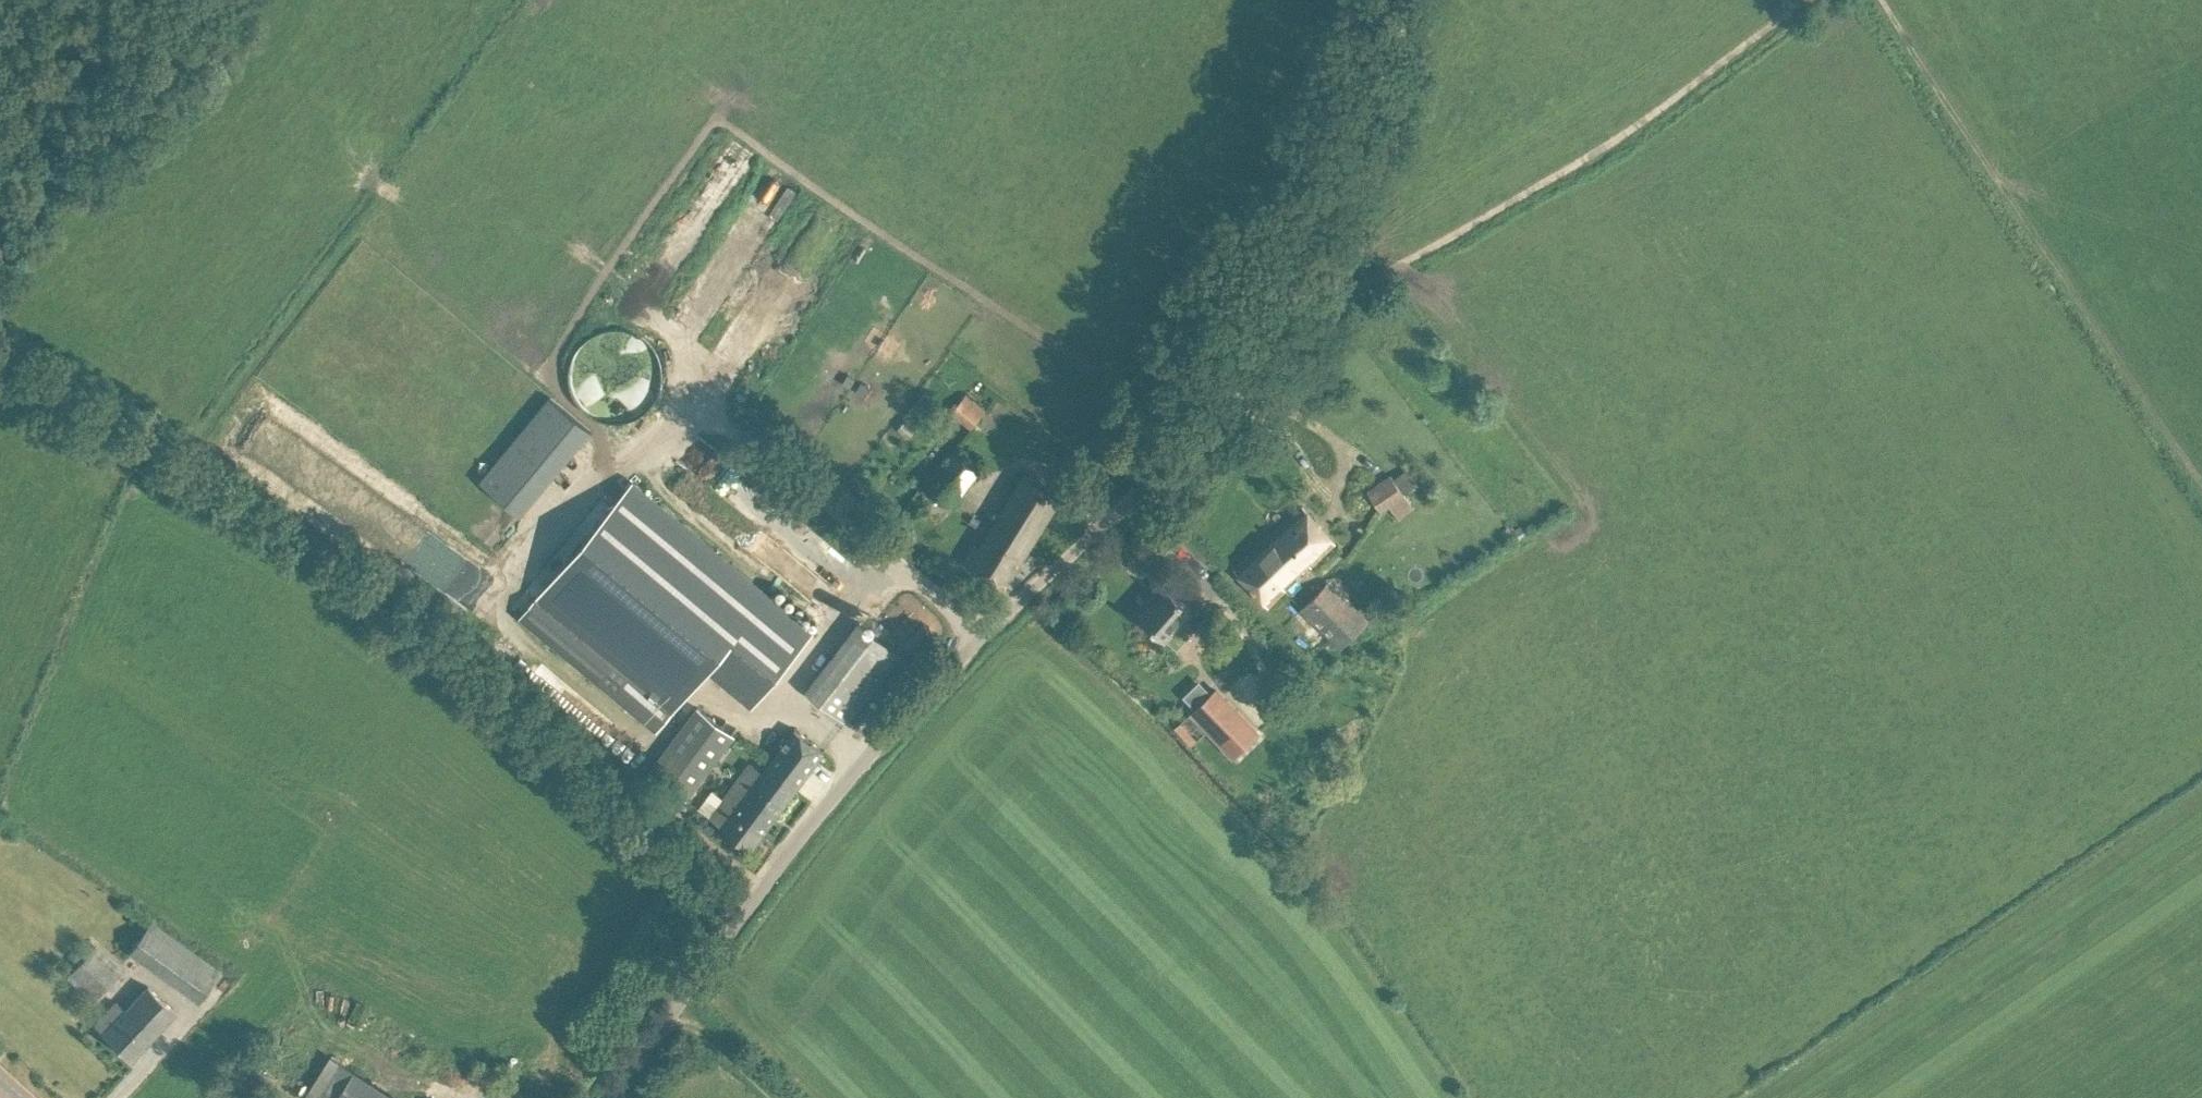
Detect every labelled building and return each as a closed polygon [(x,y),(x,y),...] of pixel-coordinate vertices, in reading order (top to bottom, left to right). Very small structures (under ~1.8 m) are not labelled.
[(570,371),(570,375),(570,380),(570,384),(571,387),(573,391),(574,395),(576,399),(578,402),(580,405),(583,408),(586,411),(589,413),(593,416),(596,418),(600,419),(604,420),(608,421),(612,422),(616,422),(620,422),(624,421),(628,420),(632,419),(635,418),(639,416),(642,414),(646,411),(649,409),(651,406),(654,402),(656,399),(658,395),(660,392),(661,388),(662,384),(662,380),(662,376),(662,372),(662,368),(661,364),(660,360),(658,356),(656,353),(654,349),(652,346),(649,343),(646,340),(643,338),(639,336),(636,334),(632,332),(628,331),(624,330),(620,330),(616,329),(612,330),(608,330),(604,331),(600,332),(597,334),(593,336),(590,338),(587,340),(584,343),(581,346),(578,349),(576,352),(574,356),(573,360),(571,363),(571,367),(570,371)] [(952,411),(971,427),(987,408),(968,392),(952,411)] [(520,513),(591,428),(549,394),(478,478),(520,513)] [(930,480),(956,500),(981,467),(955,447),(930,480)] [(1025,473),(979,546),(976,545),(966,561),(1004,586),(1061,496),(1025,473)] [(1411,503),(1391,474),(1368,490),(1380,508),(1389,502),(1398,517),(1408,510),(1405,507),(1411,503)] [(812,631),(632,482),(520,617),(595,679),(656,729),(687,691),(710,664),(754,701),(812,631)] [(1235,568),(1268,605),(1335,542),(1304,505),(1235,568)] [(1304,631),(1302,633),(1319,650),(1324,646),(1333,655),(1368,620),(1330,581),(1302,608),(1292,619),(1304,631)] [(1142,616),(1177,647),(1202,619),(1190,608),(1167,587),(1142,616)] [(805,689),(847,721),(900,653),(858,620),(805,689)] [(1188,713),(1233,756),(1260,730),(1221,689),(1217,685),(1188,713)] [(735,734),(698,706),(650,769),(687,797),(735,734)] [(795,728),(762,771),(750,762),(723,798),(712,789),(699,807),(711,816),(722,825),(722,826),(752,848),(825,750),(795,728)] [(129,950),(198,1000),(220,969),(152,919),(129,950)] [(66,975),(93,1000),(121,970),(94,944),(66,975)] [(94,1024),(131,1058),(146,1042),(175,1010),(148,985),(125,1009),(116,1001),(94,1024)]
